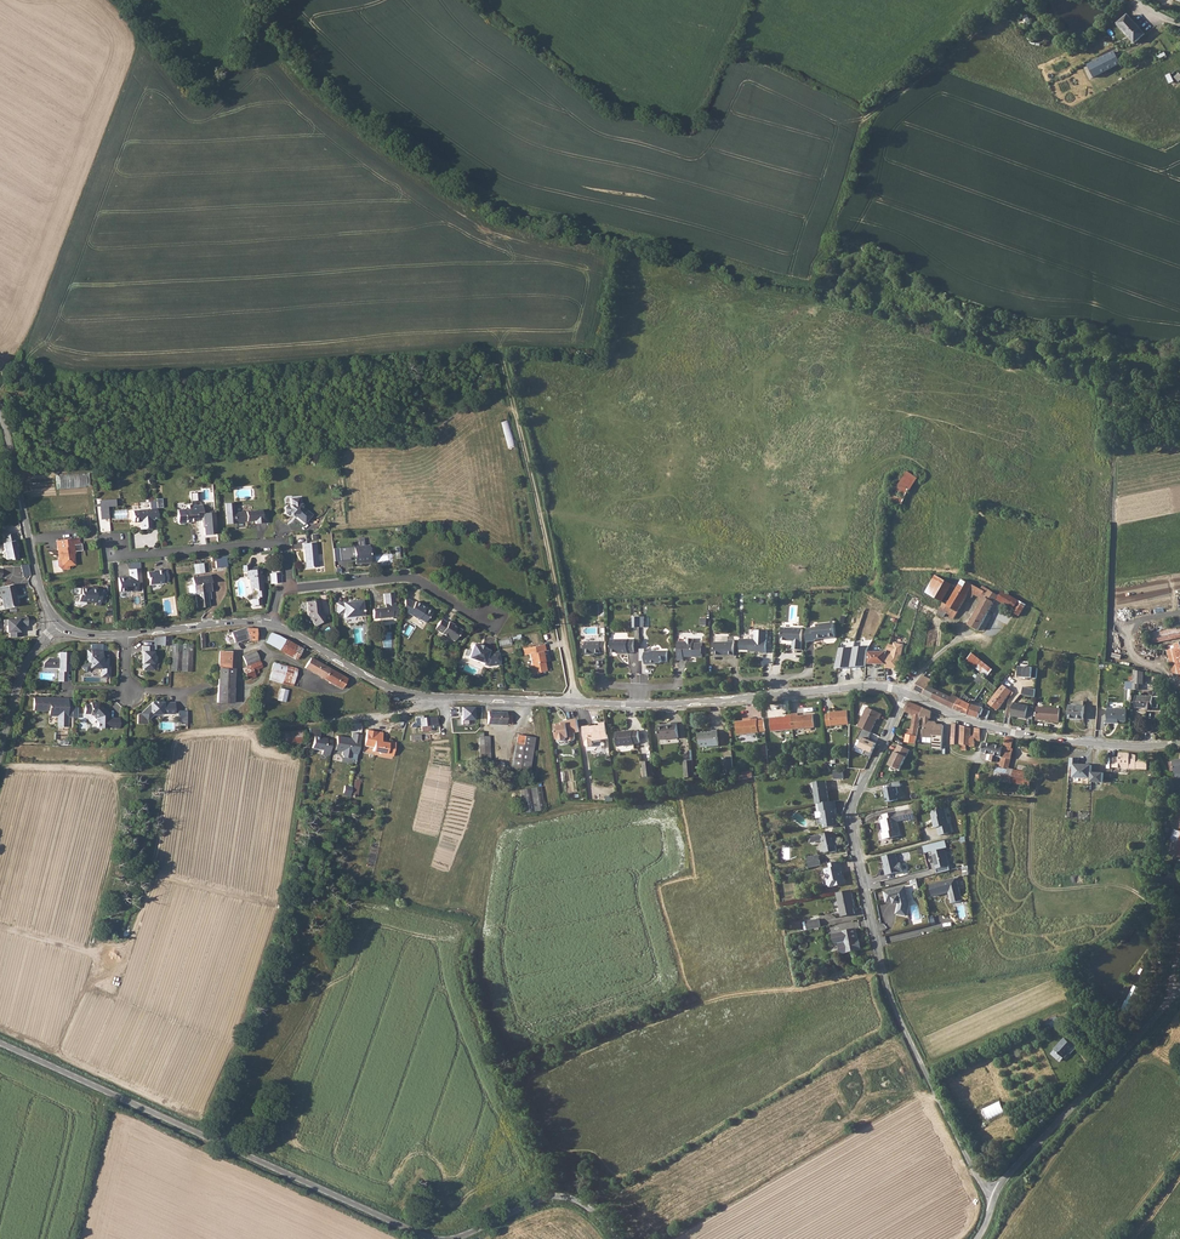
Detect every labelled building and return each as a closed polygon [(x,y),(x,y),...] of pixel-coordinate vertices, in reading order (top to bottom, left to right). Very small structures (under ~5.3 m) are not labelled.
[(1128,16),(1118,24),(1135,43),(1144,34),(1128,16)] [(1117,51),(1088,64),(1094,77),(1123,65),(1117,51)] [(507,448),(515,447),(511,420),(503,421),(507,448)] [(891,499),(903,506),(918,477),(906,471),(891,499)] [(59,488),(86,488),(86,474),(59,474),(59,488)] [(299,497),(290,498),(291,505),(287,505),(284,508),(285,513),(288,515),(295,515),(297,516),(296,517),(305,524),(313,515),(300,504),(299,497)] [(118,506),(117,499),(100,501),(102,519),(110,519),(109,507),(118,506)] [(152,519),(158,518),(158,508),(164,508),(163,499),(151,500),(151,509),(133,511),(134,522),(140,521),(141,529),(153,528),(152,519)] [(226,503),(226,512),(227,523),(235,523),(235,522),(255,520),(256,523),(263,522),(262,510),(235,512),(233,512),(232,503),(226,503)] [(177,509),(178,522),(180,523),(186,523),(186,522),(197,521),(197,514),(203,513),(202,505),(199,505),(193,506),(192,506),(192,505),(185,505),(186,507),(184,509),(177,509)] [(218,534),(216,512),(204,513),(206,535),(218,534)] [(2,529),(4,537),(2,537),(3,544),(1,547),(2,551),(5,553),(5,554),(11,552),(11,554),(16,553),(14,547),(16,546),(13,535),(14,535),(13,527),(2,529)] [(61,559),(58,559),(59,566),(64,570),(70,569),(70,565),(76,565),(75,554),(77,554),(76,551),(84,550),(83,544),(82,544),(79,545),(78,538),(60,540),(61,559)] [(316,542),(302,543),(303,549),(304,549),(305,562),(307,562),(307,567),(318,566),(316,542)] [(368,544),(353,545),(355,563),(370,562),(368,544)] [(215,567),(228,566),(227,556),(214,557),(215,567)] [(258,596),(264,596),(261,575),(262,575),(261,568),(258,569),(258,566),(249,567),(249,564),(243,565),(243,571),(246,570),(247,577),(249,577),(251,588),(254,588),(257,590),(258,596)] [(137,582),(142,582),(140,568),(129,569),(130,577),(126,577),(118,578),(119,591),(125,590),(126,591),(131,591),(131,592),(138,591),(137,582)] [(168,581),(167,569),(162,569),(162,568),(156,569),(156,570),(147,571),(148,577),(149,578),(150,584),(163,582),(163,581),(168,581)] [(211,575),(192,577),(192,585),(188,585),(187,586),(188,590),(189,592),(194,591),(196,608),(208,607),(207,593),(211,592),(211,583),(211,575)] [(938,612),(937,613),(944,617),(947,613),(950,615),(949,617),(955,620),(959,613),(958,612),(967,595),(972,597),(974,594),(980,598),(978,601),(981,603),(968,625),(978,630),(999,595),(986,588),(984,591),(963,579),(958,588),(950,601),(945,599),(943,602),(941,607),(938,612)] [(0,588),(0,595),(0,596),(3,596),(5,609),(17,607),(16,600),(19,600),(18,590),(15,591),(14,585),(0,588)] [(79,595),(78,602),(94,603),(94,606),(99,606),(101,592),(101,590),(96,590),(96,589),(91,588),(91,589),(81,589),(80,595),(79,595)] [(1022,614),(1028,604),(1003,591),(998,601),(1022,614)] [(394,607),(393,593),(383,594),(384,604),(377,605),(377,608),(372,609),(372,618),(378,618),(378,620),(391,619),(391,616),(396,616),(395,607),(394,607)] [(404,598),(402,612),(407,615),(407,614),(417,619),(418,619),(424,622),(427,617),(429,616),(431,613),(430,610),(427,608),(423,608),(420,607),(421,605),(414,601),(413,602),(404,598)] [(307,615),(315,626),(326,618),(319,608),(321,607),(320,600),(306,601),(307,615)] [(361,601),(336,603),(337,614),(343,613),(344,618),(362,616),(361,601)] [(27,615),(15,616),(15,618),(4,620),(5,626),(7,626),(8,632),(10,632),(11,637),(23,635),(22,630),(21,630),(20,625),(28,624),(27,615)] [(441,619),(434,629),(454,641),(457,637),(459,636),(462,630),(457,627),(456,627),(453,626),(454,625),(449,622),(448,623),(441,619)] [(806,628),(805,642),(815,641),(815,640),(823,639),(824,637),(827,637),(828,638),(834,638),(833,623),(817,624),(817,627),(806,628)] [(802,628),(781,627),(780,640),(792,641),(792,649),(800,649),(802,628)] [(246,628),(227,633),(226,633),(229,643),(248,638),(248,639),(256,640),(257,633),(256,633),(256,629),(251,629),(246,629),(246,628)] [(1151,634),(1152,643),(1179,637),(1179,628),(1151,634)] [(739,639),(739,652),(760,652),(759,654),(766,654),(766,630),(754,630),(754,639),(739,639)] [(297,659),(303,648),(272,631),(266,642),(297,659)] [(155,635),(155,645),(172,645),(172,636),(155,635)] [(627,638),(611,639),(611,651),(621,651),(621,652),(628,652),(627,651),(634,651),(634,639),(627,639),(627,638)] [(686,640),(678,640),(678,659),(683,659),(683,654),(688,655),(688,656),(692,656),(701,657),(701,642),(693,642),(693,638),(686,638),(686,640)] [(714,654),(733,654),(733,639),(728,639),(728,641),(714,641),(714,654)] [(606,652),(606,640),(585,640),(586,654),(592,654),(592,652),(606,652)] [(192,671),(193,644),(172,643),(171,670),(192,671)] [(489,666),(501,664),(498,651),(490,653),(489,652),(490,650),(484,648),(484,647),(480,646),(474,644),(469,657),(484,663),(484,665),(489,666)] [(545,662),(543,653),(545,652),(546,652),(544,645),(524,649),(525,656),(529,655),(533,674),(547,672),(545,662)] [(153,670),(154,668),(155,663),(154,663),(154,646),(142,646),(142,651),(141,651),(141,659),(142,659),(142,668),(144,670),(153,670)] [(868,646),(852,647),(849,667),(864,666),(865,649),(868,646)] [(834,669),(849,667),(852,647),(839,648),(834,669)] [(87,660),(81,666),(86,671),(91,666),(102,667),(101,675),(110,675),(110,665),(105,665),(105,663),(107,663),(108,662),(108,657),(102,657),(103,649),(88,649),(87,660)] [(650,651),(644,651),(644,663),(650,663),(650,661),(659,661),(662,660),(667,660),(667,649),(652,649),(650,651)] [(220,651),(217,703),(232,704),(234,652),(220,651)] [(242,656),(246,665),(258,661),(255,651),(242,656)] [(869,652),(869,664),(886,665),(886,652),(869,652)] [(58,680),(66,681),(67,663),(69,663),(69,653),(59,653),(59,659),(49,659),(44,663),(43,667),(59,668),(58,680)] [(989,677),(995,669),(973,653),(967,661),(989,677)] [(310,658),(304,668),(341,689),(347,679),(310,658)] [(1021,661),(1020,677),(1038,678),(1039,667),(1029,666),(1029,661),(1021,661)] [(268,680),(281,683),(286,666),(272,663),(268,680)] [(286,666),(281,683),(292,686),(296,669),(286,666)] [(1144,672),(1134,670),(1133,690),(1139,690),(1140,684),(1143,684),(1144,672)] [(981,674),(975,682),(978,684),(981,680),(986,685),(989,681),(981,674)] [(932,681),(923,676),(920,680),(914,689),(924,694),(929,687),(932,681)] [(986,685),(985,686),(994,693),(998,688),(989,681),(986,685)] [(1004,685),(989,703),(998,710),(1014,688),(1011,685),(1009,689),(1004,685)] [(1024,686),(1023,694),(1035,697),(1037,689),(1024,686)] [(929,687),(924,694),(955,709),(960,699),(952,696),(950,698),(929,687)] [(278,700),(287,702),(289,689),(280,688),(278,700)] [(1136,696),(1136,707),(1147,708),(1146,710),(1159,710),(1159,708),(1164,708),(1164,697),(1136,696)] [(55,698),(33,697),(33,710),(49,710),(49,715),(59,716),(59,727),(67,727),(68,698),(58,698),(58,699),(56,699),(55,698)] [(960,699),(955,709),(961,713),(969,715),(972,705),(973,702),(974,700),(969,698),(967,702),(960,699)] [(909,701),(905,712),(913,715),(911,729),(906,729),(906,734),(918,737),(920,720),(921,717),(923,707),(909,701)] [(173,713),(173,704),(161,704),(161,702),(156,702),(156,703),(154,703),(154,702),(151,702),(138,714),(138,724),(148,724),(148,720),(152,714),(158,714),(161,712),(162,713),(173,713)] [(1014,702),(1012,715),(1026,719),(1029,706),(1014,702)] [(90,705),(84,704),(84,714),(90,714),(90,715),(93,715),(96,718),(96,722),(97,722),(97,728),(118,728),(118,718),(108,718),(108,715),(106,715),(106,712),(98,703),(90,703),(90,705)] [(972,705),(969,715),(987,720),(989,712),(984,710),(982,710),(982,708),(972,705)] [(1069,706),(1068,718),(1084,719),(1084,707),(1069,706)] [(474,707),(458,708),(459,713),(462,713),(462,725),(469,725),(469,721),(474,720),(474,707)] [(932,712),(923,707),(921,717),(921,718),(924,718),(924,738),(942,738),(943,725),(937,725),(937,722),(930,722),(930,718),(932,718),(932,712)] [(1052,722),(1057,723),(1059,723),(1060,708),(1037,707),(1036,720),(1052,721),(1052,722)] [(876,721),(867,718),(869,710),(866,709),(858,727),(862,728),(870,732),(876,721)] [(1108,709),(1108,723),(1115,724),(1115,721),(1126,722),(1127,710),(1108,709)] [(189,711),(179,710),(179,716),(182,716),(182,724),(188,724),(189,711)] [(869,710),(867,718),(876,721),(877,719),(879,719),(881,715),(869,710)] [(848,724),(847,711),(829,713),(829,715),(825,715),(826,726),(848,724)] [(488,712),(488,724),(512,725),(512,716),(505,715),(506,713),(488,712)] [(796,713),(790,714),(790,716),(792,730),(813,728),(812,715),(797,716),(796,713)] [(792,730),(790,716),(786,716),(786,717),(769,719),(771,732),(792,730)] [(413,723),(408,731),(409,733),(410,734),(412,733),(416,726),(420,726),(420,732),(429,732),(429,725),(436,725),(435,717),(414,718),(414,724),(413,723)] [(751,720),(735,722),(736,735),(757,733),(757,732),(764,732),(763,720),(756,721),(756,719),(751,720)] [(574,734),(579,733),(577,721),(566,722),(567,724),(555,726),(557,740),(559,740),(561,742),(566,741),(568,739),(569,738),(569,740),(571,742),(574,741),(575,739),(574,734)] [(971,728),(953,723),(952,745),(961,746),(961,751),(967,752),(967,746),(970,747),(970,748),(971,748),(975,748),(976,742),(980,742),(981,731),(981,729),(975,727),(975,729),(974,735),(970,735),(971,728)] [(607,739),(605,724),(600,724),(600,727),(596,727),(595,726),(589,727),(588,726),(583,727),(585,744),(588,747),(592,746),(594,744),(593,741),(607,739)] [(657,728),(659,741),(659,746),(678,743),(677,738),(676,724),(671,725),(671,726),(657,728)] [(867,740),(870,732),(862,728),(856,740),(852,749),(863,754),(865,750),(871,753),(875,743),(867,740)] [(304,731),(279,730),(278,742),(304,743),(304,731)] [(367,730),(364,746),(372,747),(371,751),(378,752),(378,754),(392,756),(394,743),(388,742),(387,744),(380,743),(382,733),(367,730)] [(711,732),(698,734),(699,748),(717,746),(716,731),(711,731),(711,732)] [(632,732),(615,734),(617,747),(633,745),(634,744),(639,744),(637,732),(632,733),(632,732)] [(357,754),(361,734),(352,733),(351,738),(337,735),(334,749),(342,751),(341,754),(343,756),(349,758),(351,756),(351,752),(357,754)] [(518,734),(512,770),(529,772),(534,737),(518,734)] [(329,755),(332,740),(327,739),(327,738),(314,736),(312,748),(322,750),(321,754),(329,755)] [(482,739),(478,739),(479,763),(489,762),(489,736),(482,736),(482,739)] [(1000,760),(998,768),(1009,770),(1009,769),(1014,749),(1012,749),(1014,739),(1007,737),(1004,747),(985,743),(983,753),(989,755),(988,760),(997,762),(998,757),(1003,758),(1003,760),(1000,760)] [(900,745),(891,765),(902,771),(911,750),(900,745)] [(1120,757),(1119,768),(1147,769),(1148,759),(1136,759),(1136,756),(1131,753),(1120,753),(1120,757)] [(1078,758),(1069,757),(1068,767),(1072,767),(1071,777),(1090,778),(1090,771),(1091,765),(1078,764),(1078,758)] [(734,773),(732,758),(722,759),(723,774),(734,773)] [(694,778),(692,762),(683,763),(685,779),(694,778)] [(654,777),(652,763),(642,764),(644,779),(654,777)] [(844,770),(835,770),(835,779),(844,779),(844,770)] [(1102,772),(1090,771),(1090,778),(1090,781),(1101,782),(1102,772)] [(815,788),(817,803),(818,803),(830,802),(827,780),(814,782),(813,783),(814,787),(815,788)] [(882,788),(885,802),(897,800),(896,793),(897,793),(896,787),(900,787),(899,781),(890,782),(891,787),(882,788)] [(343,795),(351,796),(353,786),(345,785),(343,795)] [(525,812),(545,809),(541,786),(521,789),(525,812)] [(830,802),(818,803),(819,812),(816,812),(817,818),(822,817),(823,822),(824,823),(825,828),(838,826),(836,809),(837,809),(836,801),(830,802)] [(945,808),(932,811),(935,822),(934,822),(936,828),(939,827),(941,835),(953,832),(951,824),(949,824),(945,808)] [(885,819),(887,832),(885,832),(884,833),(885,839),(881,840),(882,846),(895,843),(893,837),(902,835),(899,821),(898,817),(900,816),(899,811),(884,815),(885,819)] [(821,840),(823,853),(829,852),(831,853),(836,853),(833,841),(835,841),(833,831),(819,834),(813,835),(815,841),(821,840)] [(945,848),(932,851),(937,868),(949,865),(945,848)] [(896,854),(883,857),(886,868),(884,869),(885,872),(887,873),(888,875),(903,871),(901,863),(898,864),(896,854)] [(812,855),(807,856),(809,867),(821,864),(820,859),(813,860),(812,855)] [(841,860),(830,862),(831,868),(825,869),(826,872),(829,874),(829,877),(827,879),(828,884),(831,885),(845,882),(844,875),(842,875),(841,870),(843,870),(841,860)] [(956,877),(930,884),(933,894),(950,890),(953,902),(962,900),(956,877)] [(912,889),(921,888),(921,879),(911,880),(912,889)] [(905,886),(884,891),(887,902),(897,899),(898,904),(897,913),(907,915),(909,904),(905,886)] [(851,888),(836,892),(841,916),(854,913),(852,904),(854,904),(851,888)] [(806,920),(808,928),(822,925),(820,917),(806,920)] [(844,940),(847,952),(861,948),(859,941),(858,941),(855,927),(842,930),(842,931),(832,933),(834,943),(844,940)] [(1056,1017),(1042,1023),(1046,1030),(1062,1022),(1056,1017)] [(1065,1059),(1070,1054),(1075,1048),(1077,1049),(1080,1046),(1072,1039),(1069,1042),(1066,1039),(1056,1050),(1053,1053),(1053,1055),(1060,1062),(1062,1062),(1065,1059)] [(983,1086),(992,1084),(989,1072),(980,1074),(983,1086)] [(995,1088),(957,1101),(961,1112),(999,1099),(995,1088)] [(968,1127),(1006,1115),(1002,1103),(964,1115),(968,1127)]
